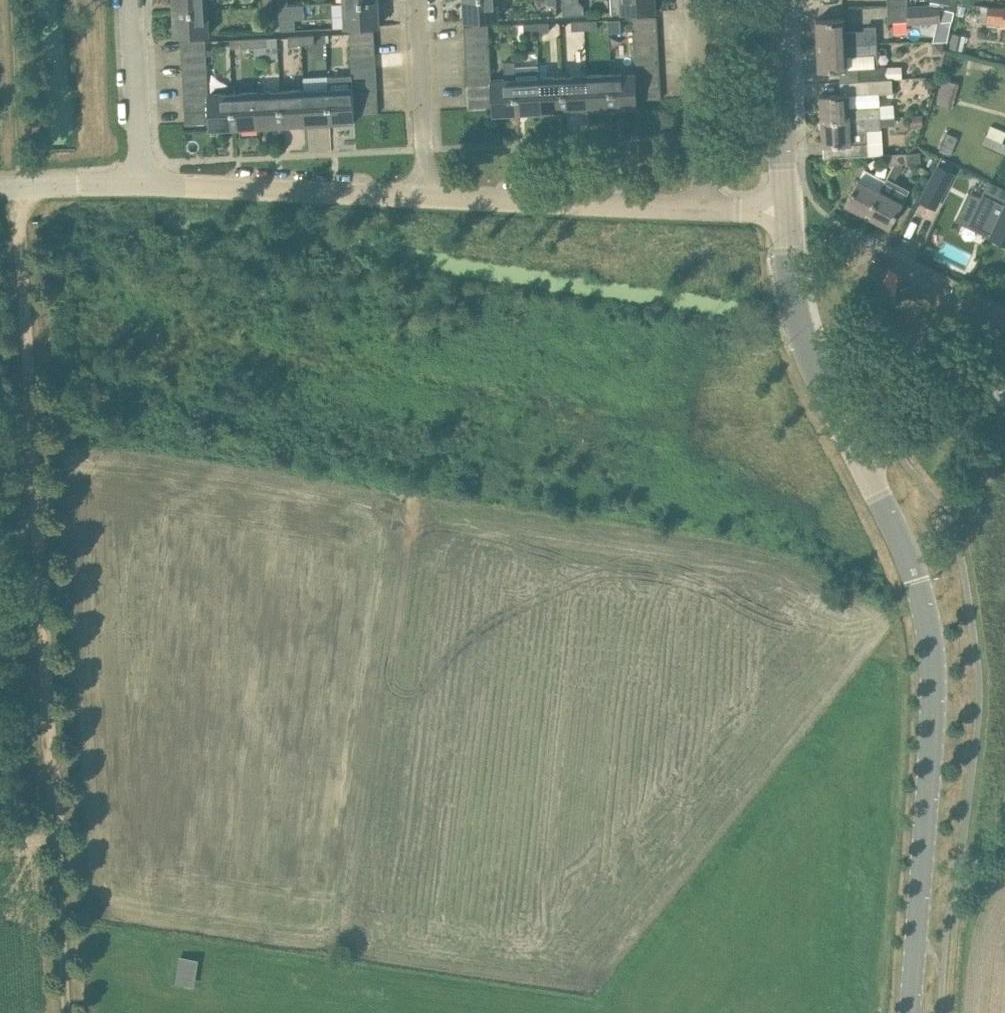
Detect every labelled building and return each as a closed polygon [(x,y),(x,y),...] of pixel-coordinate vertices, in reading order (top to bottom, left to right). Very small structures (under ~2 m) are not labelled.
[(174,11),(208,9),(208,0),(174,0),(174,11)] [(344,2),(345,26),(380,25),(378,0),(377,0),(344,2)] [(498,0),(464,0),(465,20),(499,18),(498,0)] [(656,0),(611,0),(612,12),(656,10),(656,0)] [(940,5),(952,9),(955,0),(931,0),(931,3),(940,5)] [(931,3),(908,4),(908,19),(909,23),(941,20),(940,5),(931,3)] [(908,19),(908,4),(888,6),(889,21),(908,19)] [(274,18),(273,5),(264,6),(265,19),(274,18)] [(289,17),(288,5),(279,5),(280,18),(289,17)] [(989,5),(987,21),(1004,23),(1004,6),(989,5)] [(210,33),(208,9),(174,11),(175,35),(210,33)] [(633,18),(633,29),(658,28),(657,16),(633,18)] [(818,45),(878,42),(877,25),(864,25),(864,29),(844,31),(843,18),(817,19),(818,45)] [(597,19),(585,20),(585,29),(598,28),(597,19)] [(585,29),(585,20),(572,21),(573,30),(585,29)] [(537,32),(537,22),(524,23),(525,32),(537,32)] [(549,22),(537,22),(537,32),(550,31),(549,22)] [(465,38),(489,37),(489,25),(464,26),(465,38)] [(658,40),(658,28),(633,29),(634,41),(658,40)] [(351,44),(375,43),(374,31),(350,32),(351,44)] [(315,34),(302,35),(302,44),(315,43),(315,34)] [(302,44),(302,35),(289,35),(290,44),(302,44)] [(242,47),(254,46),(254,37),(241,38),(242,47)] [(267,37),(254,37),(254,46),(267,45),(267,37)] [(489,37),(465,38),(465,50),(490,49),(489,37)] [(182,53),(207,52),(206,40),(182,41),(182,53)] [(634,41),(635,53),(659,51),(658,40),(634,41)] [(879,58),(878,42),(818,45),(819,70),(846,69),(864,68),(864,66),(876,65),(876,58),(879,58)] [(375,43),(351,44),(351,56),(376,55),(375,43)] [(490,49),(465,50),(466,62),(490,60),(490,49)] [(635,53),(635,64),(660,63),(659,51),(635,53)] [(183,64),(207,63),(207,52),(182,53),(183,64)] [(351,56),(352,67),(376,66),(376,55),(351,56)] [(490,60),(466,62),(467,73),(491,72),(490,60)] [(518,112),(515,66),(515,61),(504,62),(505,78),(491,79),(491,83),(492,95),(493,107),(493,113),(518,112)] [(183,76),(208,75),(207,63),(183,64),(183,76)] [(635,64),(635,71),(636,71),(636,76),(660,75),(660,63),(635,64)] [(518,112),(542,111),(540,76),(539,76),(538,65),(515,66),(518,112)] [(864,66),(864,68),(865,79),(886,78),(885,65),(876,65),(864,66)] [(352,67),(352,79),(377,78),(376,66),(352,67)] [(636,71),(635,71),(612,73),(613,107),(638,106),(638,99),(637,88),(636,76),(636,71)] [(491,79),(491,72),(467,73),(467,85),(491,83),(491,79)] [(355,114),(353,86),(352,73),(328,75),(330,122),(355,120),(355,114)] [(613,107),(612,73),(588,74),(590,108),(613,107)] [(590,108),(588,74),(564,75),(566,110),(590,108)] [(208,75),(183,76),(184,88),(208,86),(208,75)] [(566,110),(564,75),(540,76),(542,111),(566,110)] [(660,75),(636,76),(637,88),(661,86),(660,75)] [(886,78),(865,79),(865,93),(880,92),(893,91),(893,77),(886,78)] [(353,86),(353,91),(377,89),(377,78),(352,79),(353,86)] [(940,91),(956,95),(959,83),(944,78),(940,91)] [(467,85),(468,96),(492,95),(491,83),(467,85)] [(208,94),(209,94),(208,86),(184,88),(184,99),(208,98),(208,94)] [(661,86),(637,88),(638,99),(661,98),(661,86)] [(306,123),(330,122),(329,87),(305,89),(306,123)] [(281,90),(282,124),(306,123),(305,89),(281,90)] [(377,89),(353,91),(354,102),(378,101),(377,89)] [(282,124),(281,90),(257,91),(258,125),(282,124)] [(258,125),(257,91),(233,92),(235,127),(258,125)] [(953,107),(956,95),(940,91),(937,103),(953,107)] [(210,128),(235,127),(233,92),(209,94),(208,94),(208,98),(209,109),(210,121),(210,122),(210,128)] [(881,117),(891,116),(895,116),(895,103),(881,104),(880,92),(865,93),(850,94),(850,93),(820,94),(822,120),(881,117)] [(492,95),(468,96),(469,108),(493,107),(492,95)] [(209,109),(208,98),(184,99),(185,111),(209,109)] [(379,113),(378,101),(354,102),(355,114),(379,113)] [(209,109),(185,111),(186,123),(210,122),(210,121),(209,109)] [(842,156),(864,155),(868,154),(866,130),(882,128),(881,117),(822,120),(823,145),(841,144),(842,156)] [(999,147),(1004,132),(991,127),(985,142),(999,147)] [(951,155),(959,136),(947,131),(939,150),(951,155)] [(907,152),(894,153),(894,163),(895,163),(903,163),(908,162),(908,161),(907,152)] [(920,152),(907,152),(908,161),(921,161),(920,152)] [(894,163),(894,153),(882,153),(882,164),(894,163)] [(895,163),(887,177),(894,181),(903,166),(903,163),(895,163)] [(845,203),(867,214),(880,190),(880,189),(886,179),(865,168),(859,179),(858,178),(845,203)] [(934,171),(920,200),(935,207),(950,178),(934,171)] [(880,190),(867,214),(890,226),(903,202),(880,190)] [(940,202),(930,219),(966,238),(975,221),(984,225),(982,229),(992,234),(1004,241),(1004,205),(999,216),(990,212),(985,221),(977,217),(979,213),(943,195),(940,202)] [(178,956),(174,981),(193,984),(197,959),(178,956)]
